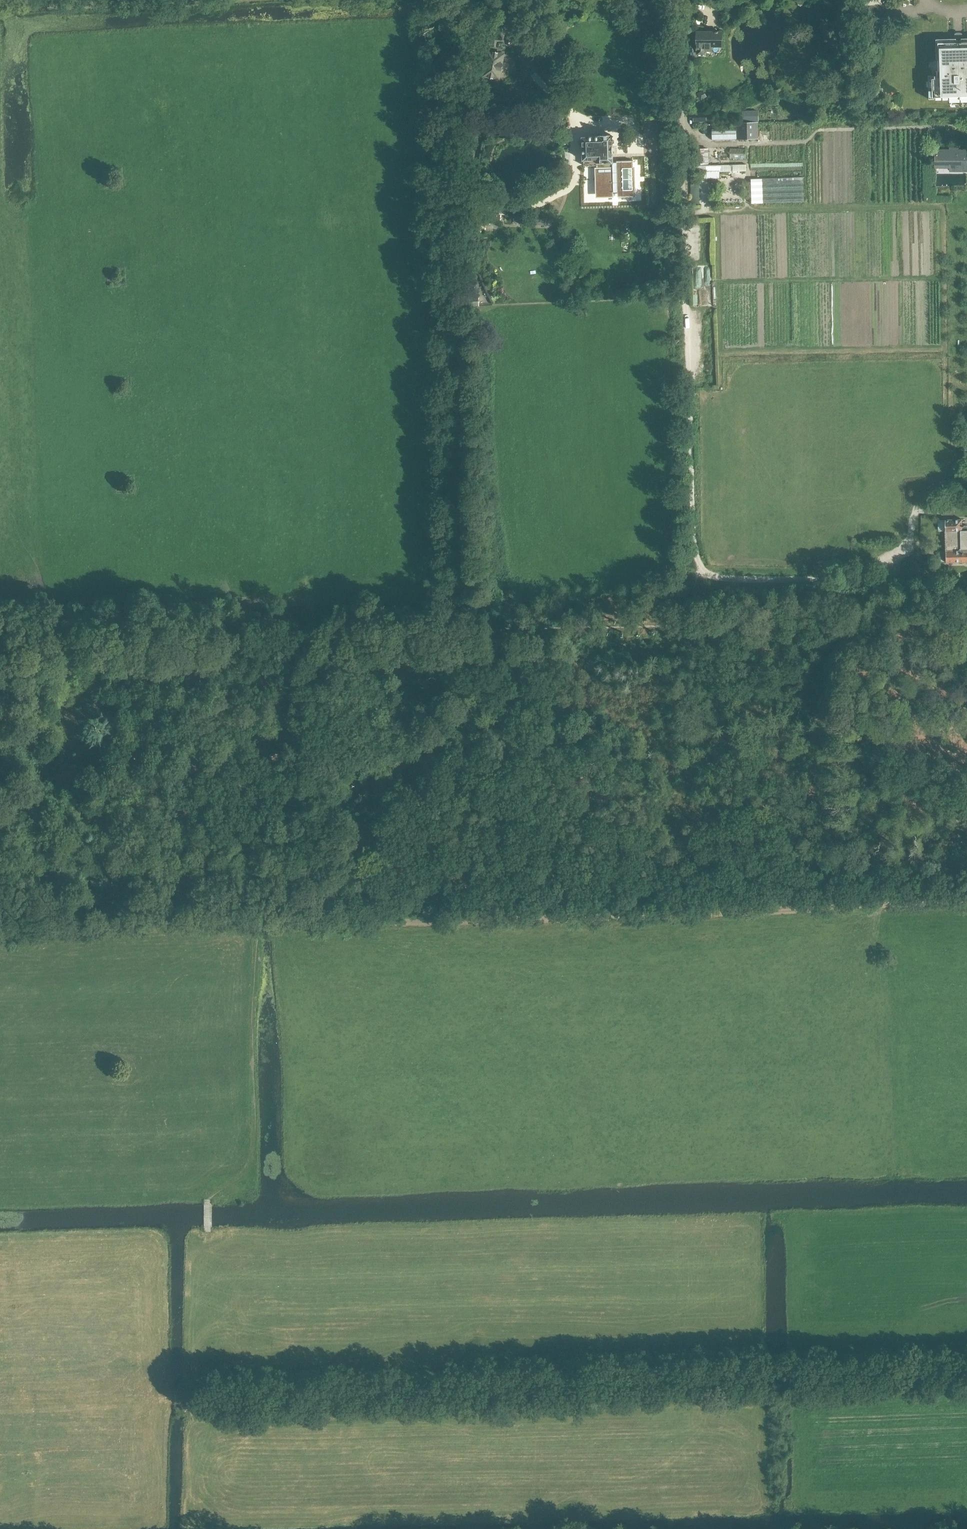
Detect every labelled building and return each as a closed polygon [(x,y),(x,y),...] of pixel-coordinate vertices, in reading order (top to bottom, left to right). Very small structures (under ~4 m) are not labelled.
[(721,44),(721,30),(697,29),(696,47),(697,47),(697,51),(704,51),(704,47),(711,47),(711,44),(721,44)] [(935,39),(936,60),(937,60),(938,70),(935,70),(935,71),(936,71),(936,75),(927,75),(928,99),(966,98),(966,38),(935,39)] [(499,78),(503,54),(488,52),(484,76),(499,78)] [(701,100),(707,96),(702,89),(697,93),(701,100)] [(744,121),(758,121),(758,111),(744,111),(744,121)] [(706,114),(693,114),(693,121),(693,124),(706,124),(706,121),(706,114)] [(712,139),(732,138),(758,138),(758,122),(732,123),(732,127),(712,127),(712,139)] [(584,138),(581,139),(581,145),(584,147),(584,160),(585,160),(585,166),(597,166),(597,167),(598,181),(598,194),(614,193),(618,193),(635,193),(634,166),(633,161),(633,160),(614,161),(613,134),(612,135),(611,135),(611,133),(602,133),(602,134),(600,134),(600,135),(584,135),(584,138)] [(936,148),(936,161),(950,161),(950,167),(950,171),(966,171),(966,148),(959,148),(959,146),(950,146),(950,148),(936,148)] [(693,164),(709,163),(708,147),(693,147),(693,164)] [(730,158),(745,158),(745,147),(730,147),(730,158)] [(714,179),(714,171),(746,170),(746,164),(693,165),(693,171),(703,171),(703,179),(714,179)] [(752,203),(805,201),(804,176),(751,178),(752,203)] [(478,304),(478,296),(470,296),(470,300),(467,300),(467,302),(470,302),(470,304),(478,304)] [(962,518),(945,519),(945,530),(966,530),(966,525),(962,525),(962,518)] [(966,550),(966,530),(945,530),(946,550),(966,550)] [(946,550),(946,562),(965,561),(966,562),(966,550),(946,550)] [(303,915),(312,915),(312,907),(302,907),(303,915)]
